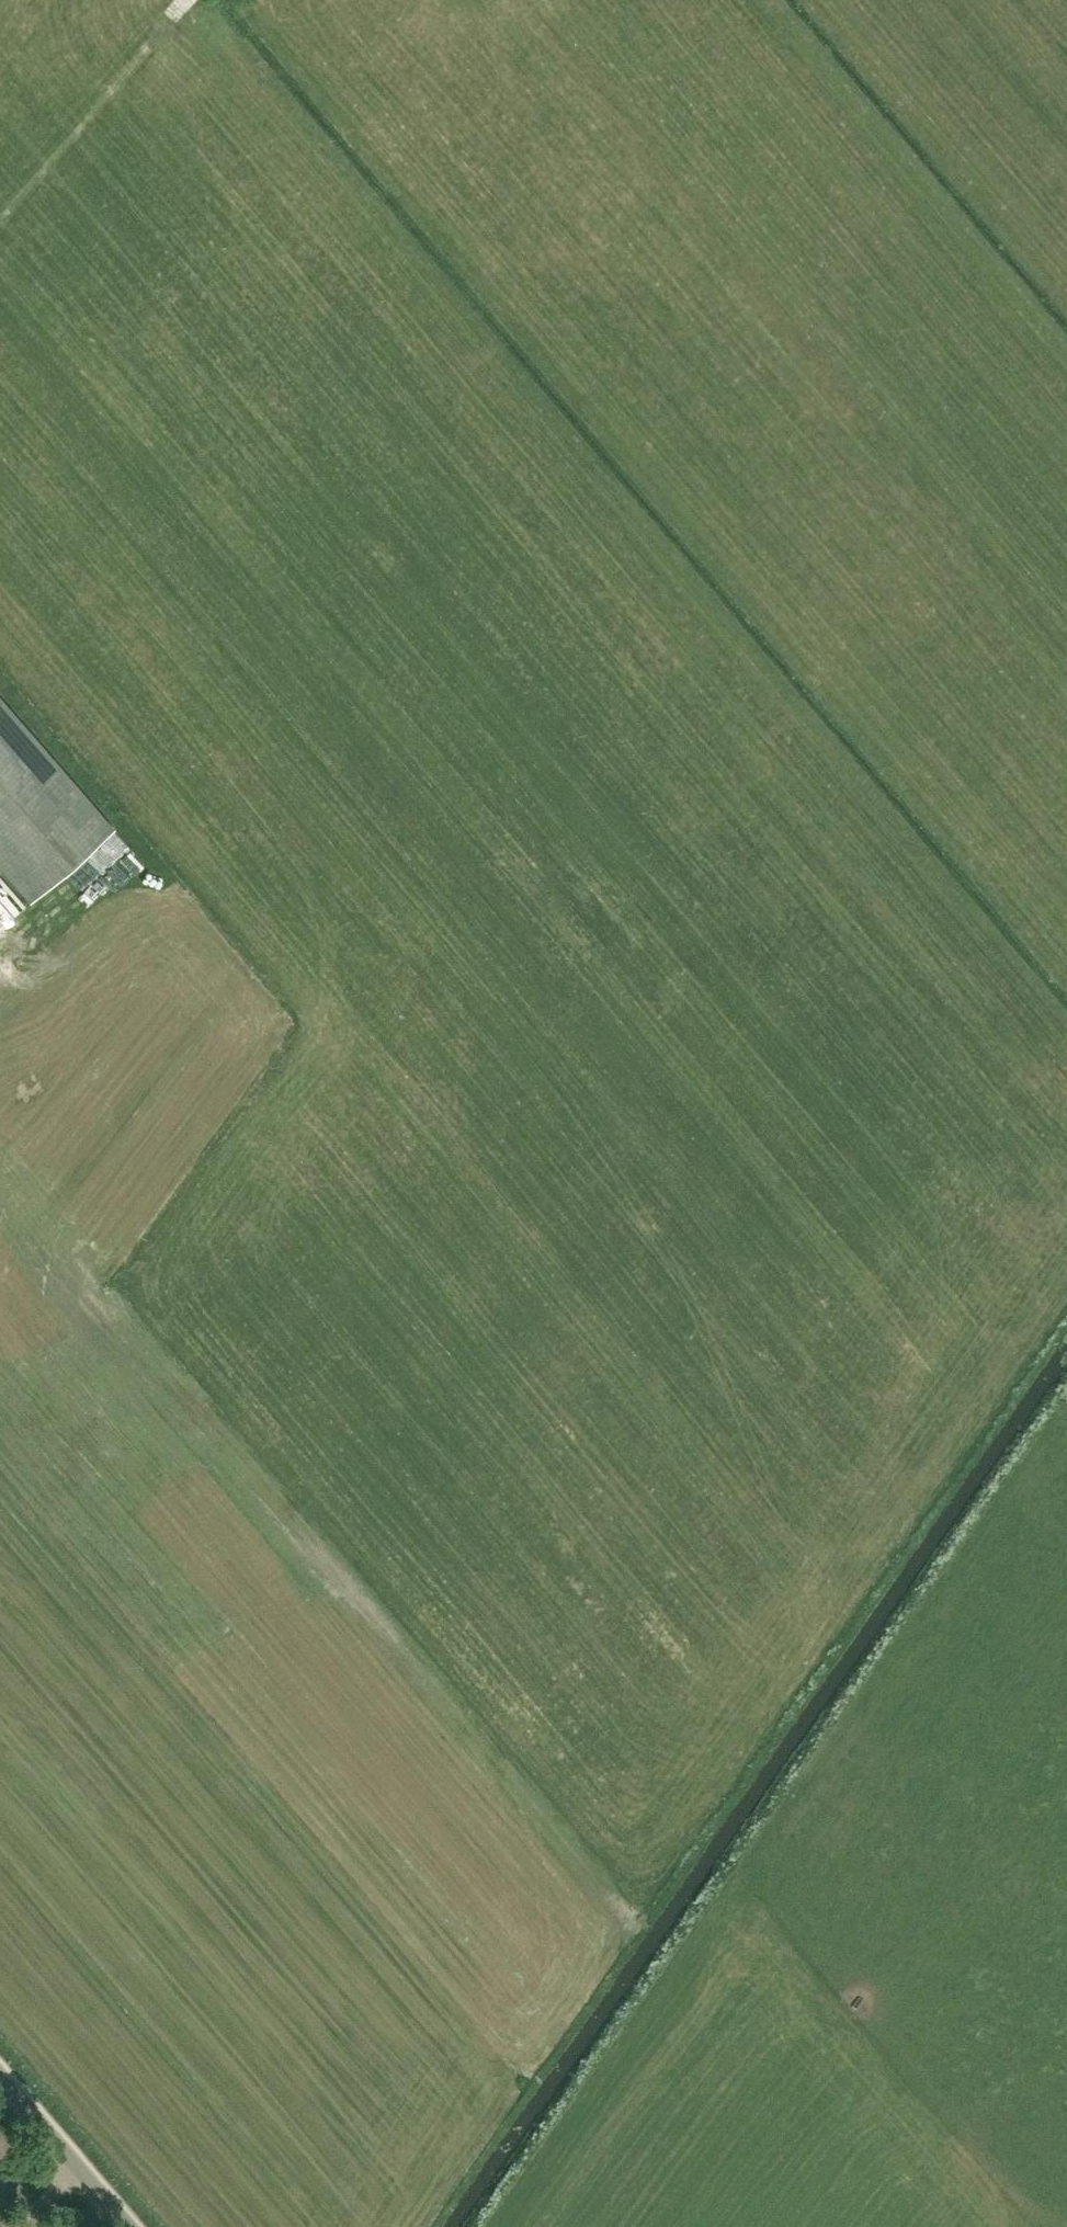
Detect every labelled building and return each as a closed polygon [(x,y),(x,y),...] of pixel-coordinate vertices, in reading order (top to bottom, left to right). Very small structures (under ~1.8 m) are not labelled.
[(115,829),(0,693),(0,862),(32,900),(115,829)]
